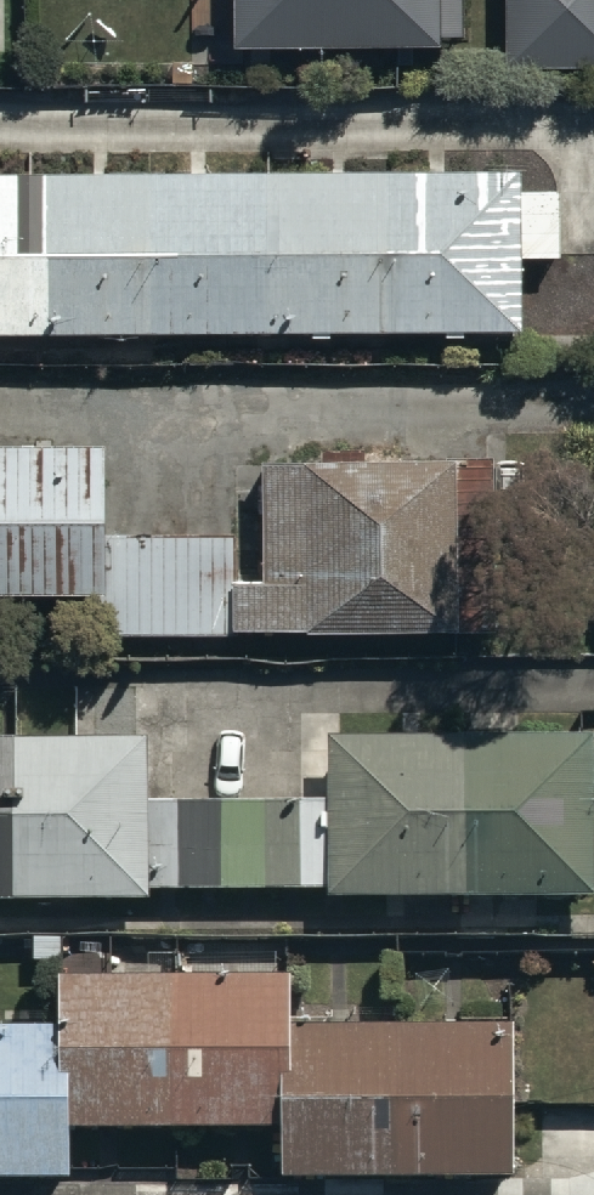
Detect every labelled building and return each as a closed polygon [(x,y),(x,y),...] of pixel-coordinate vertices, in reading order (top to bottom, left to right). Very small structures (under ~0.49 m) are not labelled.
[(139,27),(231,27),(231,32),(458,32),(458,0),(139,0),(139,27)] [(509,67),(593,66),(593,0),(508,0),(509,67)] [(0,160),(0,319),(524,315),(523,246),(561,246),(561,181),(520,181),(520,156),(0,160)] [(240,568),(240,521),(106,521),(106,433),(0,433),(0,581),(104,581),(104,624),(233,624),(233,611),(232,568),(240,568)] [(232,568),(233,611),(494,611),(494,447),(263,447),(263,568),(240,568),(232,568)] [(329,880),(329,887),(593,887),(593,725),(326,725),(326,790),(329,880)] [(326,790),(147,790),(147,731),(0,731),(0,889),(151,889),(151,880),(329,880),(326,790)] [(290,1063),(292,1013),(292,966),(59,965),(59,1017),(59,1060),(70,1060),(70,1120),(280,1120),(279,1063),(290,1063)] [(279,1063),(280,1120),(280,1168),(515,1168),(515,1013),(292,1013),(290,1063),(279,1063)] [(59,1017),(0,1017),(0,1169),(70,1169),(70,1120),(70,1060),(59,1060),(59,1017)]
